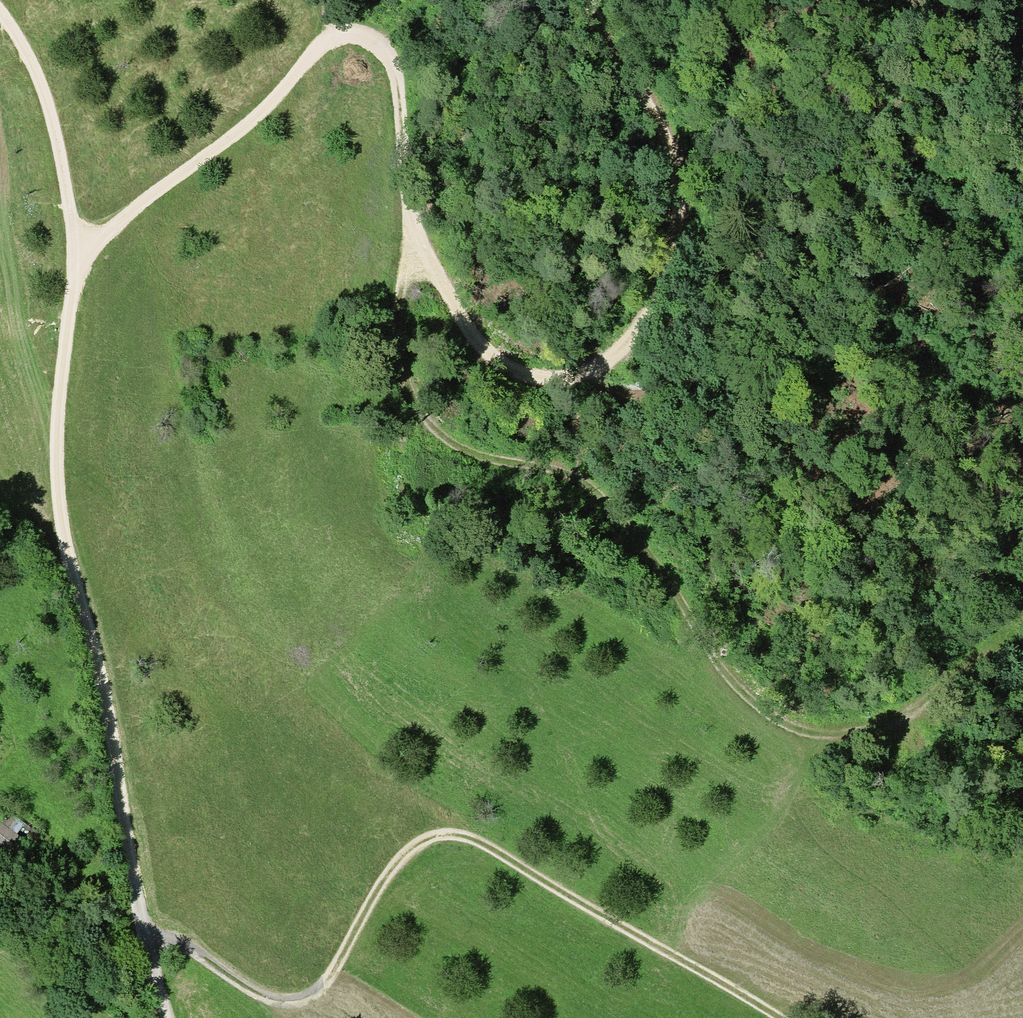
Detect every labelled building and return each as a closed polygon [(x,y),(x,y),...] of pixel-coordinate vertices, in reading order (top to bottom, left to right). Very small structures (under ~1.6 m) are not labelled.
[(0,842),(0,845),(22,862),(39,840),(16,822),(0,842)]
